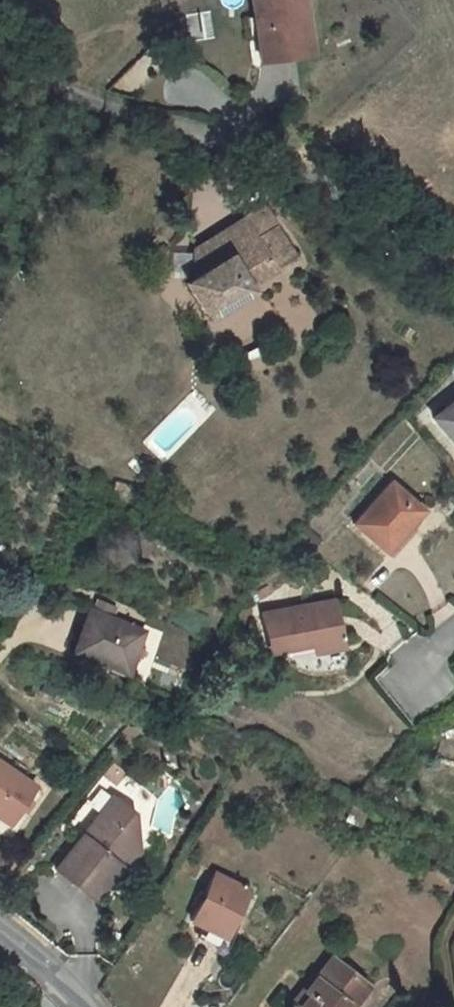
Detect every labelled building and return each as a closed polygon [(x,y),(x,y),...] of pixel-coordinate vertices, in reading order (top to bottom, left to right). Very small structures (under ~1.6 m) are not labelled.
[(260,62),(300,56),(295,22),(305,20),(302,0),(251,0),(260,62)] [(310,55),(305,20),(295,22),(300,56),(310,55)] [(176,179),(175,190),(187,191),(188,180),(176,179)] [(192,280),(186,284),(206,318),(249,291),(247,286),(294,257),(274,226),(254,237),(243,220),(191,253),(192,280)] [(433,419),(453,444),(453,402),(433,419)] [(385,553),(422,511),(390,483),(353,524),(385,553)] [(317,541),(305,530),(297,538),(310,549),(317,541)] [(335,601),(260,615),(266,646),(309,639),(311,645),(312,652),(343,647),(335,601)] [(88,658),(125,674),(143,632),(90,610),(73,652),(88,658)] [(309,639),(266,646),(267,653),(311,645),(309,639)] [(124,678),(125,674),(88,658),(87,663),(124,678)] [(0,764),(0,819),(10,826),(35,788),(0,764)] [(114,798),(55,871),(92,901),(120,866),(130,854),(138,853),(134,814),(114,798)] [(130,854),(120,866),(127,866),(138,853),(130,854)] [(247,891),(214,874),(191,922),(202,928),(224,939),(232,922),(247,891)] [(236,925),(232,922),(224,939),(228,941),(236,925)] [(228,941),(224,939),(202,928),(199,934),(200,935),(198,938),(223,950),(228,941)] [(308,995),(299,1006),(350,1006),(367,986),(332,957),(304,992),(308,995)] [(302,990),(292,1002),(298,1006),(299,1006),(308,995),(304,992),(302,990)]
